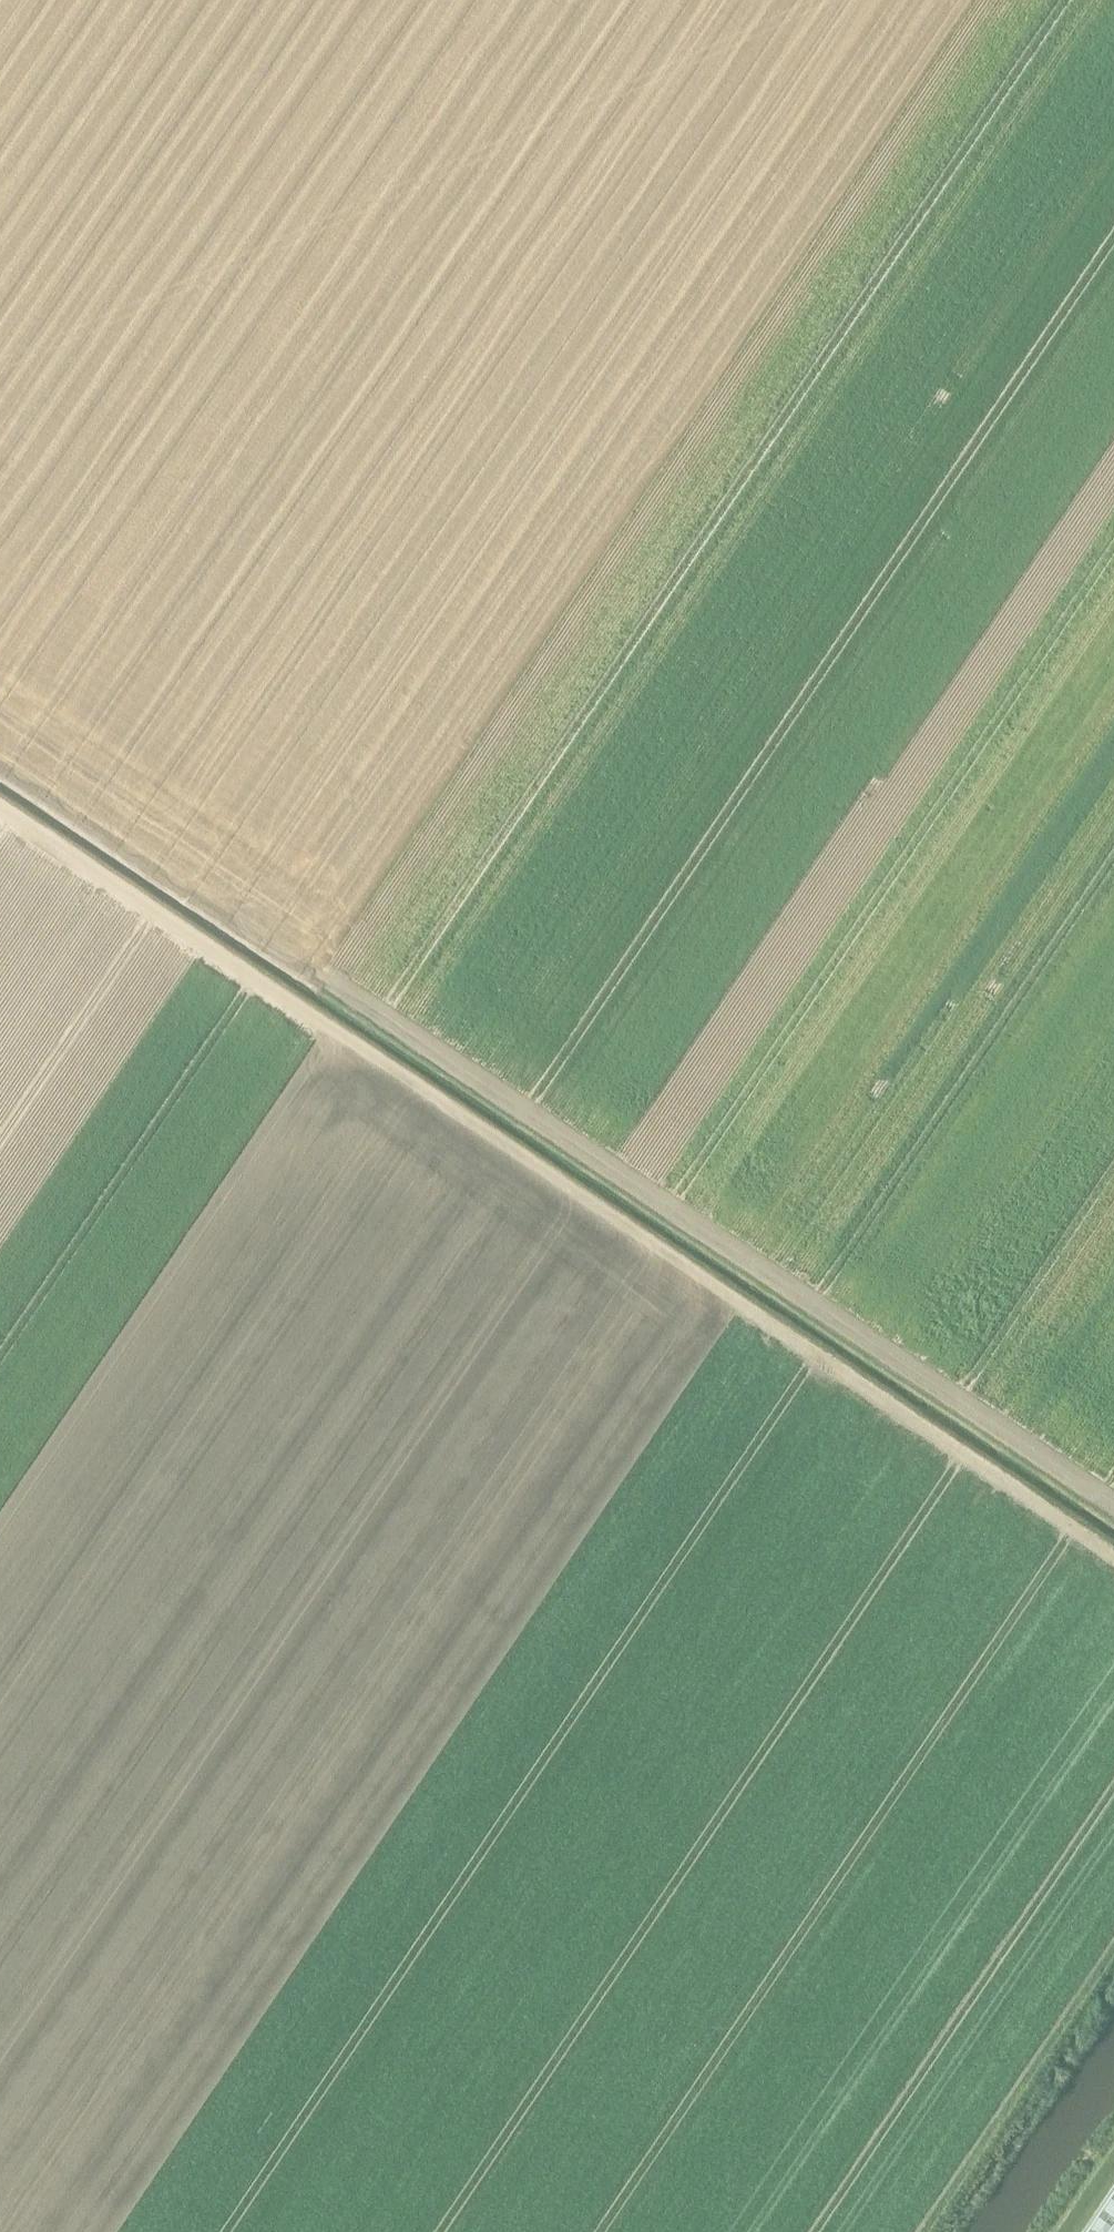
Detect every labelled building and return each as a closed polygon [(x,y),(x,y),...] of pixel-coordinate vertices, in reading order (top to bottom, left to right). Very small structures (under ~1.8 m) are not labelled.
[(1082,2231),(1113,2231),(1113,2184),(1082,2231)]
